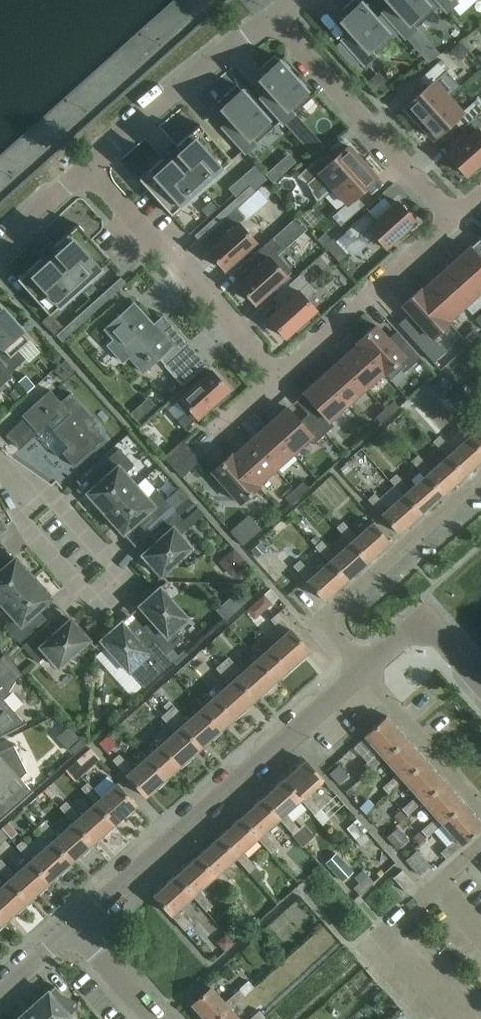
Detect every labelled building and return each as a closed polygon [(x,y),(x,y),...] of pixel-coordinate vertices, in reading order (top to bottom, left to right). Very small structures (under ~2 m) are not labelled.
[(356,37),(347,45),(364,63),(393,38),(359,0),(351,0),(342,8),(347,14),(341,19),(356,37)] [(397,10),(388,18),(405,36),(433,11),(423,0),(389,0),(397,10)] [(457,0),(438,0),(446,10),(457,0)] [(266,72),(260,78),(275,95),(266,103),(283,122),(311,96),(274,54),(261,66),(266,72)] [(419,123),(448,97),(434,81),(449,68),(440,59),(421,76),(429,85),(404,106),(419,123)] [(228,101),(222,107),(237,124),(228,132),(245,151),(273,126),(236,84),(223,96),(228,101)] [(433,138),(457,117),(465,125),(480,111),(480,104),(476,98),(462,112),(448,97),(419,123),(433,138)] [(168,163),(162,157),(138,178),(171,214),(232,159),(199,123),(175,145),(181,151),(168,163)] [(448,155),(466,175),(473,168),(477,171),(480,168),(480,133),(477,129),(448,155)] [(314,139),(306,147),(313,154),(321,147),(314,139)] [(333,187),(362,161),(348,145),(323,167),(316,158),(296,176),(304,185),(319,172),(333,187)] [(333,187),(346,203),(332,216),(340,225),(360,208),(352,199),(376,177),(362,161),(333,187)] [(480,187),(480,172),(472,181),(479,189),(480,187)] [(194,235),(199,241),(255,190),(250,184),(194,235)] [(407,227),(415,221),(397,201),(373,223),(365,214),(345,231),(354,241),(360,235),(368,243),(376,236),(385,247),(397,237),(400,240),(410,231),(407,227)] [(238,222),(243,217),(235,209),(217,225),(224,234),(207,250),(224,269),(255,241),(238,222)] [(49,314),(100,268),(110,260),(77,224),(54,245),(59,251),(46,263),(40,257),(17,278),(49,314)] [(272,237),(247,259),(255,268),(237,283),(254,303),(291,269),(275,251),(280,247),(272,237)] [(117,264),(130,253),(123,246),(111,256),(117,264)] [(453,262),(479,291),(480,289),(480,259),(470,247),(453,262)] [(437,276),(463,306),(479,291),(453,262),(437,276)] [(278,293),(285,302),(268,318),(285,337),(294,328),(298,332),(310,321),(307,317),(316,309),(305,298),(314,290),(300,273),(278,293)] [(437,276),(421,290),(420,288),(419,289),(448,322),(449,321),(448,319),(463,306),(437,276)] [(126,282),(125,282),(120,277),(56,335),(61,341),(126,282)] [(419,289),(402,304),(431,337),(448,322),(419,289)] [(128,356),(142,371),(158,357),(183,385),(207,363),(172,325),(167,319),(155,330),(132,304),(107,326),(116,336),(107,344),(122,361),(128,356)] [(9,373),(25,359),(17,350),(29,339),(0,307),(0,362),(9,373)] [(385,372),(396,363),(404,372),(420,357),(400,335),(391,342),(376,324),(357,341),(385,372)] [(365,387),(383,371),(384,373),(385,372),(357,341),(356,342),(358,343),(340,359),(365,387)] [(347,403),(365,387),(340,359),(322,375),(347,403)] [(12,375),(9,373),(0,362),(0,386),(12,375)] [(210,406),(212,409),(229,394),(226,391),(228,389),(211,370),(176,401),(186,412),(178,420),(185,428),(210,406)] [(347,403),(322,375),(304,392),(316,406),(308,414),(325,432),(333,425),(329,419),(347,403)] [(61,402),(49,389),(21,414),(37,432),(47,423),(68,446),(61,452),(73,466),(105,438),(94,425),(97,422),(70,392),(69,392),(70,394),(61,402)] [(390,415),(399,407),(393,400),(384,408),(390,415)] [(316,440),(325,432),(308,414),(300,421),(287,407),(268,424),(293,451),(311,435),(316,440)] [(375,416),(381,423),(390,415),(384,408),(375,416)] [(475,431),(461,416),(455,421),(468,437),(469,437),(480,451),(480,426),(475,431)] [(275,467),(293,451),(268,424),(250,440),(275,467)] [(447,456),(464,475),(480,459),(480,451),(469,437),(468,437),(453,451),(439,435),(433,441),(447,456)] [(163,456),(174,468),(192,452),(182,440),(163,456)] [(231,454),(258,485),(259,485),(257,483),(275,467),(250,440),(233,456),(231,454)] [(105,513),(136,485),(125,472),(134,464),(119,448),(96,468),(104,477),(87,492),(105,513)] [(182,477),(200,460),(192,452),(174,468),(182,477)] [(231,454),(212,471),(220,481),(217,484),(228,496),(231,493),(240,502),(258,485),(231,454)] [(447,456),(431,470),(418,454),(411,460),(425,476),(425,475),(442,494),(464,475),(447,456)] [(404,495),(420,513),(442,494),(425,475),(425,476),(410,489),(396,474),(390,479),(403,495),(404,495)] [(294,489),(299,495),(308,487),(303,481),(294,489)] [(147,497),(136,485),(105,513),(123,533),(141,517),(149,526),(171,506),(156,489),(147,497)] [(285,497),(290,503),(299,495),(294,489),(285,497)] [(420,513),(404,495),(403,495),(388,509),(374,493),(368,499),(398,533),(420,513)] [(174,509),(152,529),(160,538),(142,554),(166,581),(168,581),(162,574),(192,547),(180,534),(189,526),(174,509)] [(351,542),(367,561),(389,541),(373,522),(357,537),(343,521),(336,527),(350,542),(351,542)] [(279,545),(294,536),(303,552),(310,548),(296,524),(274,536),(279,545)] [(329,561),(346,580),(367,561),(351,542),(350,542),(335,556),(321,540),(315,546),(329,562),(329,561)] [(267,551),(259,560),(275,572),(283,563),(267,551)] [(2,605),(33,577),(15,556),(0,570),(0,602),(2,605)] [(329,561),(329,562),(314,575),(300,559),(293,565),(307,581),(324,600),(346,580),(329,561)] [(52,597),(33,577),(2,605),(14,617),(5,625),(20,642),(42,622),(34,613),(52,597)] [(146,630),(166,653),(183,638),(175,629),(188,617),(160,586),(139,605),(155,623),(146,630)] [(257,658),(276,679),(309,650),(277,613),(270,619),(284,635),(257,658)] [(53,634),(45,625),(22,645),(37,662),(46,654),(58,667),(88,640),(94,647),(94,645),(70,618),(53,634)] [(157,661),(166,653),(146,630),(137,638),(121,621),(101,639),(143,686),(164,668),(157,661)] [(13,664),(4,654),(0,657),(0,676),(13,664)] [(228,656),(222,662),(255,698),(276,679),(257,658),(242,672),(228,656)] [(255,698),(222,662),(216,667),(230,683),(203,707),(221,728),(255,698)] [(0,676),(0,736),(27,722),(27,721),(25,722),(3,698),(15,681),(22,674),(13,664),(0,676)] [(221,728),(203,707),(187,721),(173,705),(167,710),(200,747),(221,728)] [(200,747),(167,710),(161,716),(175,731),(148,755),(167,776),(200,747)] [(369,771),(384,758),(384,757),(405,739),(385,717),(365,735),(378,751),(363,765),(369,771)] [(81,738),(68,749),(73,755),(86,743),(81,738)] [(384,757),(384,758),(398,772),(382,786),(388,793),(404,779),(403,779),(424,760),(405,739),(384,757)] [(1,818),(33,790),(32,789),(31,790),(22,780),(17,785),(14,782),(26,771),(13,745),(16,744),(15,743),(0,750),(0,817),(1,818)] [(167,776),(148,755),(133,769),(119,754),(112,759),(126,775),(145,796),(167,776)] [(100,756),(82,768),(91,780),(108,768),(100,756)] [(300,799),(322,824),(329,818),(307,793),(323,779),(306,760),(283,780),(300,799)] [(403,779),(404,779),(417,794),(401,808),(407,815),(423,801),(444,782),(424,760),(403,779)] [(353,800),(368,788),(352,768),(337,780),(353,800)] [(68,800),(80,788),(72,780),(60,791),(68,800)] [(279,818),(278,818),(303,846),(310,840),(285,812),(300,799),(283,780),(262,799),(279,818)] [(81,788),(94,803),(95,803),(113,824),(136,804),(117,783),(101,797),(87,782),(81,788)] [(423,801),(436,816),(421,830),(427,836),(442,823),(442,822),(463,804),(444,782),(423,801)] [(257,837),(271,853),(277,847),(264,831),(278,818),(279,818),(262,799),(240,818),(257,837)] [(73,822),(92,843),(113,824),(95,803),(94,803),(79,816),(66,801),(59,807),(73,822)] [(463,804),(442,822),(442,823),(455,838),(440,851),(446,858),(480,827),(480,824),(463,804)] [(235,856),(249,872),(256,866),(242,850),(257,837),(240,818),(219,838),(235,856)] [(44,820),(38,826),(52,842),(52,841),(70,862),(92,843),(73,822),(58,836),(44,820)] [(354,837),(370,852),(380,841),(363,826),(354,837)] [(214,876),(213,876),(227,891),(234,885),(220,870),(235,856),(219,838),(197,857),(214,876)] [(30,861),(49,881),(70,862),(52,841),(52,842),(36,855),(22,839),(16,845),(30,861)] [(418,877),(431,866),(417,850),(404,861),(418,877)] [(192,895),(206,911),(212,905),(198,889),(213,876),(214,876),(197,857),(175,876),(192,895)] [(27,901),(49,881),(30,861),(15,874),(1,859),(0,859),(0,871),(8,880),(27,901)] [(393,877),(396,881),(405,892),(414,884),(402,869),(393,877)] [(192,895),(175,876),(153,896),(184,930),(191,924),(177,908),(192,895)] [(5,920),(27,901),(8,880),(0,887),(0,914),(5,920)] [(230,1009),(254,987),(248,980),(224,1002),(210,986),(191,1003),(205,1018),(218,1018),(230,1008),(230,1009)] [(43,1018),(68,1018),(71,1016),(70,1015),(78,1003),(63,995),(55,986),(55,985),(31,1006),(43,1018)] [(236,1009),(246,1017),(264,995),(254,988),(236,1009)] [(31,1006),(17,1018),(43,1018),(31,1006)] [(230,1009),(230,1008),(218,1018),(239,1018),(230,1009)] [(265,1016),(259,1010),(248,1018),(262,1018),(265,1016)]
